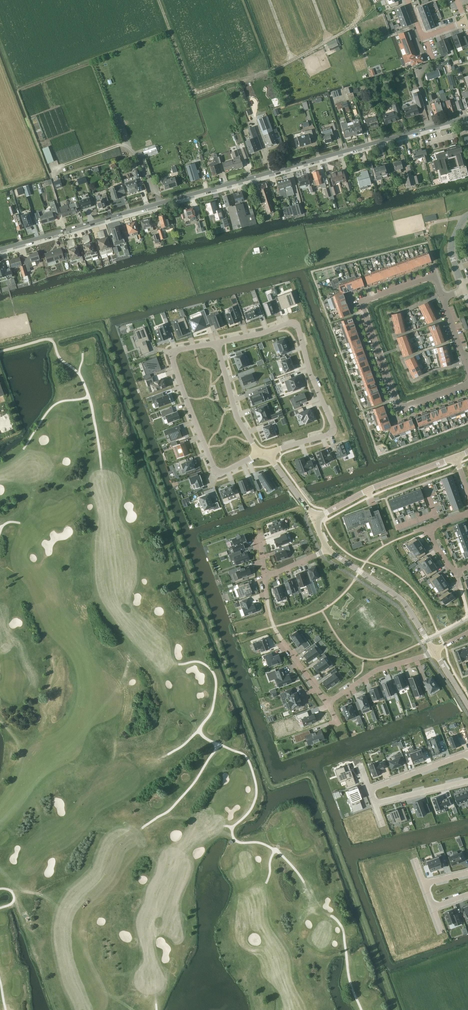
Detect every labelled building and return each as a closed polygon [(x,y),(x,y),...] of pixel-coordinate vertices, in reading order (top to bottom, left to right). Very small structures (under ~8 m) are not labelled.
[(430,13),(420,16),(422,21),(431,17),(430,13)] [(431,17),(422,21),(424,25),(433,22),(431,17)] [(433,22),(424,25),(425,30),(435,26),(433,22)] [(417,54),(409,31),(398,35),(402,46),(403,46),(407,56),(404,57),(403,57),(406,64),(408,63),(411,62),(411,63),(410,63),(411,65),(412,65),(412,66),(424,61),(422,54),(417,56),(417,54)] [(452,36),(452,38),(457,49),(461,47),(462,49),(467,47),(467,44),(465,36),(462,37),(460,33),(452,36)] [(448,39),(447,38),(439,41),(440,45),(437,46),(441,57),(448,55),(447,52),(452,50),(448,39)] [(337,42),(328,46),(330,51),(339,47),(337,42)] [(449,60),(442,62),(443,66),(447,65),(449,72),(452,71),(449,60)] [(452,74),(446,76),(450,87),(456,86),(452,74)] [(348,88),(345,89),(346,91),(349,100),(355,99),(352,89),(351,87),(348,88)] [(418,108),(424,106),(418,88),(415,90),(415,92),(414,93),(418,108)] [(436,103),(432,104),(435,115),(439,114),(443,113),(440,102),(439,99),(435,100),(436,103)] [(450,113),(456,111),(453,99),(446,101),(450,113)] [(457,101),(457,99),(455,100),(458,110),(463,109),(460,100),(457,101)] [(385,124),(396,121),(396,120),(399,119),(397,114),(401,113),(397,103),(392,105),(394,111),(382,115),(385,124)] [(419,114),(416,104),(408,107),(407,105),(405,104),(403,105),(402,106),(403,109),(404,110),(407,118),(419,114)] [(272,130),(267,116),(257,119),(268,147),(277,143),(274,133),(278,132),(276,129),(272,130)] [(379,126),(376,117),(369,119),(368,118),(365,119),(367,124),(370,123),(372,128),(375,127),(374,127),(379,126)] [(359,122),(354,124),(357,134),(362,133),(359,122)] [(348,128),(351,136),(357,134),(354,124),(353,124),(353,123),(349,124),(350,125),(349,125),(350,127),(348,128)] [(351,136),(348,128),(348,126),(342,127),(345,138),(351,136)] [(252,139),(245,141),(250,154),(262,149),(254,127),(249,129),(252,139)] [(305,135),(297,137),(300,147),(311,144),(310,139),(314,138),(311,130),(304,132),(305,135)] [(332,141),(331,137),(334,136),(332,132),(326,134),(327,136),(326,136),(326,135),(324,136),(323,137),(325,143),(332,141)] [(155,145),(143,149),(144,151),(143,151),(144,154),(148,153),(148,156),(158,153),(155,145)] [(431,162),(433,170),(438,168),(438,170),(441,182),(441,183),(449,181),(450,181),(462,178),(461,177),(467,175),(465,166),(465,165),(462,153),(462,154),(461,152),(462,152),(460,145),(455,146),(455,145),(456,145),(455,145),(450,146),(450,148),(446,149),(447,151),(444,152),(444,151),(434,153),(436,159),(437,160),(431,162)] [(48,163),(54,161),(48,146),(43,149),(48,163)] [(235,151),(233,146),(230,147),(231,152),(233,158),(235,157),(235,159),(233,160),(235,168),(235,169),(243,167),(240,157),(240,155),(239,155),(237,150),(235,151)] [(414,159),(416,159),(418,159),(418,158),(423,157),(424,163),(428,162),(425,150),(421,151),(421,149),(412,151),(414,155),(412,155),(413,159),(414,159)] [(217,156),(216,154),(213,154),(214,157),(213,162),(210,163),(211,167),(210,167),(211,169),(213,175),(220,173),(218,169),(219,169),(217,163),(219,163),(223,162),(221,156),(218,157),(217,156)] [(225,171),(235,168),(233,160),(223,163),(225,171)] [(403,171),(402,169),(403,168),(401,161),(393,163),(395,170),(398,170),(399,172),(403,171)] [(195,163),(186,166),(191,182),(200,179),(195,163)] [(379,167),(382,179),(388,177),(388,176),(390,175),(388,165),(385,166),(385,165),(379,167)] [(376,180),(382,179),(379,167),(373,169),(371,170),(373,179),(376,179),(376,180)] [(337,172),(340,183),(346,181),(343,170),(337,172)] [(357,177),(360,187),(360,188),(361,188),(363,188),(363,187),(363,186),(371,184),(367,170),(363,171),(364,174),(361,175),(362,176),(357,177)] [(314,172),(313,173),(315,180),(313,180),(315,185),(320,184),(321,188),(326,186),(323,178),(321,179),(319,171),(316,172),(316,171),(314,172)] [(333,185),(340,183),(337,172),(330,174),(333,185)] [(411,175),(411,174),(411,173),(404,174),(407,186),(414,185),(414,184),(415,184),(413,175),(411,175)] [(306,185),(310,184),(307,174),(304,175),(304,176),(298,178),(300,186),(306,185)] [(177,186),(175,177),(167,179),(167,178),(163,179),(166,189),(177,186)] [(136,179),(125,183),(126,186),(126,185),(129,195),(140,191),(137,182),(136,179)] [(289,179),(283,181),(285,189),(288,188),(289,191),(293,190),(292,187),(289,179)] [(283,181),(277,182),(279,190),(280,194),(286,193),(284,189),(285,189),(283,181)] [(275,212),(267,188),(267,187),(265,183),(258,185),(259,190),(260,190),(267,215),(275,212)] [(122,194),(125,193),(122,184),(110,188),(113,199),(121,197),(120,193),(121,193),(122,194)] [(32,194),(29,185),(23,187),(26,196),(32,194)] [(327,197),(333,195),(331,187),(324,189),(327,197)] [(249,209),(251,214),(246,215),(243,203),(241,204),(240,201),(244,200),(242,192),(234,194),(237,205),(232,206),(232,205),(233,204),(231,195),(223,197),(226,208),(228,208),(234,229),(257,224),(253,208),(249,209)] [(100,195),(95,196),(99,208),(106,206),(105,202),(108,200),(106,193),(102,194),(103,196),(100,197),(100,195)] [(89,198),(80,201),(82,209),(92,206),(89,198)] [(69,209),(71,214),(77,213),(76,208),(79,207),(77,202),(69,204),(70,209),(69,209)] [(209,203),(207,204),(208,208),(207,209),(208,211),(209,211),(210,214),(214,213),(215,214),(216,217),(217,220),(223,218),(222,215),(221,209),(217,211),(214,202),(212,203),(211,202),(210,202),(209,203)] [(301,203),(291,206),(294,216),(304,213),(301,203)] [(45,212),(46,215),(46,214),(48,221),(55,219),(53,214),(58,213),(55,204),(50,206),(52,210),(45,212)] [(71,214),(69,209),(68,204),(59,207),(63,217),(71,214)] [(285,216),(293,214),(291,206),(283,208),(285,216)] [(197,219),(193,207),(187,209),(186,208),(184,209),(184,210),(185,214),(183,214),(183,215),(184,218),(186,218),(186,219),(189,218),(189,219),(190,219),(191,221),(197,219)] [(26,214),(21,216),(25,228),(27,227),(27,228),(30,227),(30,226),(31,226),(28,217),(30,217),(32,216),(31,213),(30,209),(25,210),(26,214)] [(48,221),(46,214),(46,215),(40,216),(39,212),(35,213),(37,219),(40,218),(42,223),(48,221)] [(23,228),(19,214),(13,216),(15,220),(17,220),(18,221),(15,222),(18,230),(23,228)] [(159,216),(159,217),(162,228),(163,230),(166,229),(166,230),(170,229),(169,226),(168,219),(167,220),(165,215),(163,215),(162,214),(160,215),(159,216)] [(143,230),(150,228),(151,230),(154,230),(153,227),(150,218),(141,221),(143,230)] [(138,232),(135,222),(132,223),(127,224),(129,234),(138,232)] [(117,227),(115,227),(113,228),(113,229),(112,229),(114,237),(113,238),(115,246),(125,243),(123,235),(122,235),(119,227),(118,228),(117,227)] [(100,231),(107,253),(113,252),(112,247),(110,247),(107,237),(106,238),(103,230),(100,231)] [(101,255),(107,253),(100,231),(97,232),(99,238),(100,238),(101,239),(98,240),(101,250),(99,250),(101,255)] [(86,260),(92,258),(85,235),(82,236),(84,242),(85,242),(86,244),(83,245),(86,254),(85,255),(86,260)] [(85,235),(92,258),(98,256),(97,251),(95,252),(92,242),(90,243),(89,241),(90,241),(88,235),(85,235)] [(71,240),(77,262),(83,261),(82,256),(80,256),(77,246),(75,247),(74,245),(75,245),(73,239),(71,240)] [(71,264),(77,262),(71,240),(67,241),(70,249),(68,249),(71,259),(70,259),(71,264)] [(65,260),(61,248),(53,250),(54,251),(45,254),(48,263),(59,260),(60,262),(65,260)] [(23,259),(26,269),(27,272),(30,271),(30,268),(33,267),(32,263),(35,262),(36,264),(40,262),(39,259),(40,259),(38,252),(30,255),(30,257),(23,259)] [(428,252),(423,254),(426,263),(431,262),(428,252)] [(12,268),(22,265),(20,257),(10,260),(12,268)] [(4,262),(0,263),(0,277),(6,276),(7,278),(13,276),(11,268),(6,269),(4,262)] [(391,263),(387,265),(387,267),(390,276),(395,275),(391,265),(391,263)] [(367,285),(372,283),(369,273),(364,275),(367,285)] [(357,289),(359,288),(356,278),(355,276),(349,278),(354,291),(357,290),(357,289)] [(361,276),(356,278),(359,288),(361,287),(362,288),(364,287),(364,286),(361,276)] [(351,292),(354,291),(349,278),(344,279),(348,292),(351,291),(351,292)] [(339,281),(340,292),(343,293),(348,292),(344,279),(339,281)] [(275,297),(275,298),(276,298),(279,307),(280,310),(279,307),(281,307),(282,309),(286,307),(294,305),(295,304),(295,303),(291,292),(275,298),(275,297)] [(343,293),(340,292),(330,298),(332,303),(345,299),(343,293)] [(334,309),(337,308),(336,308),(348,303),(347,301),(346,301),(345,299),(332,303),(334,309)] [(428,302),(419,306),(421,311),(430,306),(428,302),(429,302),(429,301),(428,302)] [(270,302),(263,305),(267,316),(274,313),(273,309),(272,309),(271,306),(272,306),(270,302)] [(337,308),(338,313),(349,309),(348,307),(349,306),(348,303),(336,308),(337,308)] [(245,313),(247,320),(258,316),(257,313),(261,312),(258,305),(255,306),(256,309),(245,313)] [(230,312),(226,313),(230,325),(238,322),(236,318),(240,317),(235,306),(229,308),(230,312)] [(430,306),(421,311),(423,315),(432,311),(430,306)] [(350,311),(349,309),(338,313),(340,318),(351,314),(352,314),(351,311),(350,311)] [(202,316),(190,320),(194,331),(206,327),(204,321),(208,319),(204,310),(200,311),(202,316)] [(432,311),(423,315),(425,319),(434,315),(432,311)] [(213,312),(207,315),(211,326),(214,325),(216,329),(224,326),(220,314),(214,316),(213,312)] [(434,315),(425,319),(427,324),(436,319),(437,319),(437,318),(436,319),(434,315)] [(177,322),(173,323),(178,336),(187,332),(186,329),(188,328),(184,317),(176,320),(177,322)] [(341,321),(343,326),(353,322),(353,320),(354,320),(353,317),(352,317),(341,321)] [(341,327),(343,332),(357,327),(356,324),(354,325),(353,322),(343,326),(341,327)] [(168,338),(167,339),(166,335),(167,334),(166,333),(168,332),(169,334),(170,333),(169,333),(166,324),(166,323),(159,326),(160,328),(155,330),(155,331),(155,330),(159,342),(168,339),(168,338)] [(438,323),(429,327),(430,331),(440,328),(438,324),(439,323),(438,323)] [(144,327),(134,331),(138,341),(134,342),(137,348),(139,347),(142,355),(150,352),(146,342),(149,340),(144,327)] [(344,338),(357,333),(356,330),(358,330),(357,327),(343,332),(344,338)] [(344,338),(346,343),(361,338),(360,335),(358,335),(357,333),(344,338)] [(398,338),(397,338),(397,339),(398,338),(399,342),(409,339),(407,334),(398,338)] [(443,337),(434,340),(435,345),(445,342),(446,341),(445,341),(443,337)] [(351,347),(361,344),(360,341),(362,341),(361,338),(346,343),(348,348),(351,348),(351,347)] [(284,339),(276,342),(281,355),(288,352),(284,339)] [(353,353),(365,348),(364,346),(362,346),(361,344),(351,347),(351,348),(353,353)] [(446,346),(434,349),(435,353),(438,353),(447,350),(446,346),(447,346),(447,345),(446,346)] [(355,358),(365,354),(364,352),(366,351),(365,348),(353,353),(355,358)] [(412,348),(403,351),(404,356),(403,356),(403,357),(404,356),(414,353),(412,348)] [(236,355),(233,356),(238,368),(247,365),(241,351),(235,353),(236,355)] [(355,358),(356,363),(368,359),(367,356),(366,357),(365,354),(355,358)] [(293,369),(289,358),(290,358),(289,358),(287,359),(286,356),(280,358),(281,361),(285,372),(293,369),(294,369),(293,369)] [(406,360),(405,361),(406,360),(408,365),(417,360),(415,356),(406,360)] [(146,375),(143,376),(144,379),(151,377),(150,374),(155,372),(157,372),(161,370),(157,357),(152,359),(153,361),(145,364),(147,369),(144,370),(146,375)] [(358,369),(369,365),(368,363),(369,362),(368,359),(356,363),(358,369)] [(417,360),(408,365),(410,369),(419,365),(417,360)] [(360,374),(372,370),(371,367),(370,368),(369,365),(358,369),(356,370),(358,375),(360,374)] [(419,365),(410,369),(412,373),(421,369),(419,365)] [(421,369),(412,373),(414,377),(413,378),(414,378),(423,374),(421,369)] [(362,380),(373,376),(372,373),(373,373),(372,370),(360,374),(362,380)] [(252,374),(241,378),(244,385),(255,381),(252,374)] [(289,379),(293,391),(300,388),(299,384),(299,383),(298,380),(297,380),(296,376),(291,378),(290,375),(284,377),(285,380),(285,381),(289,379)] [(364,385),(376,381),(375,378),(374,378),(373,376),(362,380),(364,385)] [(153,377),(145,380),(148,386),(151,385),(153,391),(158,390),(162,389),(162,388),(166,387),(164,380),(160,381),(160,380),(155,382),(154,380),(153,378),(153,377)] [(366,390),(377,387),(376,384),(377,384),(376,381),(364,385),(366,390)] [(256,394),(249,397),(252,406),(265,401),(263,395),(268,393),(266,386),(255,390),(256,394)] [(368,396),(380,391),(379,388),(377,389),(377,387),(366,390),(368,395),(368,396)] [(368,395),(366,396),(368,402),(370,401),(380,397),(380,395),(381,394),(380,391),(368,396),(368,395)] [(162,393),(151,397),(153,403),(154,403),(157,402),(159,406),(159,407),(172,402),(169,394),(164,396),(163,395),(162,396),(161,394),(163,393),(162,393)] [(304,393),(293,397),(296,405),(293,406),(295,409),(300,407),(299,404),(307,401),(304,393)] [(380,397),(370,401),(372,406),(384,402),(383,399),(381,399),(380,397)] [(465,413),(464,410),(460,400),(457,401),(458,402),(456,403),(460,415),(465,413)] [(456,416),(460,415),(456,403),(454,403),(454,402),(451,403),(456,416)] [(259,409),(255,411),(257,415),(258,417),(259,422),(271,418),(266,404),(267,403),(258,406),(259,409)] [(451,418),(456,416),(451,403),(448,404),(449,405),(447,406),(450,414),(450,415),(451,418)] [(375,414),(385,410),(384,408),(386,408),(385,405),(383,405),(373,409),(375,414)] [(446,416),(450,415),(450,414),(447,406),(445,407),(445,405),(442,406),(446,416)] [(302,407),(294,411),(295,415),(299,414),(301,419),(304,418),(306,423),(313,421),(312,416),(313,416),(312,413),(311,413),(309,409),(304,411),(302,407)] [(170,408),(161,412),(163,417),(166,416),(167,419),(168,423),(172,421),(173,422),(176,421),(176,420),(179,419),(177,412),(174,413),(172,413),(170,408)] [(437,419),(441,418),(438,409),(436,410),(436,408),(433,409),(437,419)] [(372,415),(374,420),(388,415),(387,412),(386,413),(385,410),(375,414),(372,415)] [(424,413),(429,426),(433,424),(432,421),(429,412),(427,413),(427,412),(424,413)] [(429,426),(424,413),(421,414),(422,415),(420,416),(423,425),(424,428),(429,426)] [(378,425),(389,421),(388,418),(389,418),(388,415),(374,420),(376,425),(378,425)] [(418,415),(415,416),(415,417),(418,426),(419,430),(424,428),(423,425),(420,416),(418,416),(418,415)] [(407,420),(410,430),(415,428),(412,419),(411,417),(408,418),(409,420),(407,420)] [(270,425),(262,427),(266,439),(276,436),(271,424),(275,423),(274,420),(268,422),(270,425)] [(404,420),(401,421),(406,434),(411,432),(410,430),(407,420),(404,421),(404,420)] [(389,429),(391,426),(389,421),(378,425),(380,430),(389,429)] [(400,434),(401,436),(406,434),(401,421),(398,422),(399,423),(396,424),(400,434)] [(400,434),(396,424),(391,426),(389,429),(395,438),(401,436),(400,434)] [(179,425),(164,431),(167,430),(167,431),(168,434),(169,434),(170,438),(171,440),(171,441),(183,436),(182,433),(182,432),(180,432),(179,430),(180,430),(179,426),(179,425)] [(349,441),(344,443),(348,455),(353,453),(349,441)] [(186,442),(174,446),(178,458),(190,453),(186,442)] [(338,452),(335,453),(337,459),(340,458),(347,455),(342,444),(336,446),(338,452)] [(325,450),(317,453),(321,465),(329,462),(329,461),(333,460),(331,453),(326,454),(325,450)] [(304,458),(295,461),(300,473),(308,470),(308,469),(314,467),(311,460),(305,462),(304,458)] [(186,459),(179,461),(181,469),(184,468),(185,471),(186,472),(195,469),(193,465),(194,464),(192,460),(189,461),(188,461),(187,462),(186,459)] [(266,471),(258,476),(267,491),(275,486),(266,471)] [(190,478),(189,478),(189,479),(191,484),(195,483),(197,488),(203,486),(200,475),(200,474),(198,475),(198,473),(189,476),(190,478)] [(451,475),(441,479),(444,484),(454,481),(451,475)] [(246,478),(238,481),(242,492),(250,490),(251,492),(254,491),(252,486),(249,487),(246,478)] [(454,481),(444,484),(446,490),(455,486),(454,481)] [(233,486),(220,490),(224,502),(229,500),(227,496),(235,494),(236,497),(240,496),(237,489),(235,490),(233,486)] [(455,486),(446,490),(448,495),(457,491),(455,486)] [(420,488),(415,490),(418,500),(424,498),(420,488)] [(415,490),(410,492),(413,502),(418,500),(415,490)] [(210,491),(197,495),(203,513),(206,511),(207,513),(212,511),(213,512),(222,509),(219,499),(213,501),(210,491)] [(457,491),(448,495),(449,500),(459,496),(457,491)] [(410,492),(405,494),(408,504),(413,502),(410,492)] [(405,494),(399,496),(403,506),(408,504),(405,494)] [(399,496),(394,498),(398,508),(403,506),(399,496)] [(459,496),(449,500),(451,505),(461,501),(459,496)] [(394,498),(389,500),(392,510),(398,508),(394,498)] [(461,501),(451,505),(453,510),(463,507),(461,501)] [(373,512),(371,506),(343,517),(347,529),(368,522),(373,536),(386,531),(378,510),(373,512)] [(278,522),(277,520),(272,522),(273,524),(268,525),(271,534),(286,529),(283,520),(278,522)] [(455,525),(457,531),(467,528),(465,522),(455,525)] [(457,531),(459,537),(467,533),(467,530),(467,528),(457,531)] [(459,537),(461,542),(467,539),(467,533),(459,537)] [(285,534),(273,539),(276,547),(288,542),(285,534)] [(234,552),(245,548),(244,544),(247,543),(244,535),(231,539),(232,540),(230,541),(234,552)] [(411,552),(422,544),(419,539),(417,540),(415,538),(406,544),(411,552)] [(422,544),(411,552),(415,557),(417,556),(418,559),(426,554),(424,551),(426,550),(422,544)] [(280,551),(275,553),(277,561),(288,557),(287,553),(291,552),(288,545),(279,548),(280,551)] [(240,551),(229,555),(230,560),(234,559),(236,565),(249,560),(246,552),(241,553),(240,551)] [(423,570),(434,562),(430,557),(429,558),(427,555),(417,562),(423,570)] [(437,568),(434,562),(423,570),(428,578),(437,571),(436,569),(437,568)] [(308,571),(306,572),(311,588),(314,586),(312,580),(319,578),(320,577),(318,573),(315,566),(308,569),(308,571)] [(241,569),(240,567),(229,571),(230,574),(236,572),(239,578),(243,576),(243,578),(247,576),(247,575),(251,574),(250,572),(251,572),(250,568),(249,569),(249,567),(244,569),(244,568),(241,569)] [(303,572),(295,574),(299,586),(297,587),(297,589),(300,588),(300,587),(307,585),(309,594),(312,593),(308,578),(305,579),(303,572)] [(436,586),(445,580),(442,575),(440,576),(438,573),(429,579),(434,588),(437,586),(436,586)] [(292,579),(284,582),(288,594),(291,593),(298,591),(297,589),(297,587),(296,584),(294,585),(292,579)] [(239,587),(236,588),(239,596),(252,591),(248,580),(238,584),(239,587)] [(449,585),(445,580),(436,586),(437,586),(440,591),(442,594),(449,589),(447,586),(449,585)] [(285,592),(282,593),(280,586),(273,588),(274,590),(273,590),(274,593),(275,593),(278,601),(287,598),(285,592)] [(448,591),(439,597),(440,600),(442,599),(446,604),(455,598),(452,592),(451,593),(448,591)] [(250,605),(248,598),(239,601),(241,608),(242,608),(245,616),(257,612),(254,603),(250,605)] [(299,635),(297,631),(290,636),(298,646),(301,644),(305,649),(310,645),(302,633),(299,635)] [(258,641),(253,643),(255,650),(260,648),(262,652),(270,649),(266,638),(257,641),(258,641)] [(309,662),(320,654),(316,649),(318,648),(315,643),(307,649),(308,651),(303,655),(309,662)] [(460,664),(465,662),(461,650),(456,652),(460,664)] [(271,653),(263,656),(264,658),(265,658),(269,667),(274,665),(277,664),(282,662),(278,654),(273,656),(271,653)] [(320,661),(313,666),(318,673),(329,665),(325,658),(327,657),(325,654),(318,659),(320,661)] [(275,670),(266,673),(268,677),(274,675),(279,687),(292,682),(289,674),(285,676),(282,669),(276,671),(275,670)] [(328,688),(335,683),(336,684),(339,681),(339,680),(335,673),(337,671),(335,669),(330,672),(332,675),(323,681),(328,688)] [(401,674),(394,676),(399,690),(409,687),(406,680),(403,681),(401,674)] [(416,676),(408,679),(415,697),(423,694),(416,676)] [(428,678),(423,681),(426,685),(424,686),(428,693),(430,692),(431,693),(440,687),(432,676),(429,679),(428,678)] [(389,680),(382,683),(387,697),(394,694),(389,680)] [(377,686),(369,689),(373,701),(378,699),(379,701),(383,699),(380,690),(378,691),(377,686)] [(293,693),(292,689),(279,694),(282,701),(285,699),(286,703),(288,702),(290,707),(292,706),(293,708),(301,705),(296,692),(293,693)] [(358,701),(355,702),(358,710),(369,706),(364,693),(356,696),(358,701)] [(352,707),(351,704),(348,706),(348,705),(342,707),(344,711),(343,712),(344,715),(345,715),(347,720),(359,715),(355,706),(352,707)] [(307,711),(296,715),(298,719),(301,717),(304,726),(309,724),(310,724),(312,723),(315,722),(316,721),(314,714),(310,716),(309,716),(307,711)] [(303,732),(293,736),(294,736),(297,742),(302,740),(304,739),(304,740),(304,739),(305,739),(307,738),(309,742),(308,743),(313,741),(313,743),(319,740),(320,740),(324,738),(323,737),(321,732),(321,731),(315,733),(315,732),(313,733),(312,733),(310,734),(304,736),(303,732)] [(457,735),(449,738),(453,748),(460,745),(457,735)] [(436,736),(428,739),(434,755),(442,752),(436,736)] [(423,746),(414,749),(419,762),(420,761),(420,762),(423,761),(423,760),(425,760),(422,752),(425,751),(423,746)] [(414,749),(406,752),(408,758),(411,757),(413,764),(419,762),(414,749)] [(395,759),(389,761),(392,769),(402,765),(400,759),(404,758),(402,752),(394,755),(395,759)] [(378,762),(369,765),(373,777),(382,774),(381,770),(386,768),(383,761),(378,763),(378,762)] [(336,769),(335,770),(337,775),(340,781),(343,780),(346,779),(348,784),(344,785),(345,788),(350,786),(350,785),(349,786),(348,783),(355,781),(351,772),(350,772),(349,770),(351,770),(349,764),(336,769)] [(349,792),(348,792),(350,798),(348,798),(348,799),(352,798),(354,804),(353,804),(353,805),(352,805),(354,810),(351,811),(352,812),(361,808),(362,809),(358,798),(361,797),(359,794),(360,794),(359,792),(358,791),(357,786),(348,789),(349,792)] [(455,795),(458,804),(467,801),(467,790),(455,795)] [(441,795),(432,798),(437,811),(445,808),(445,807),(452,805),(449,798),(442,800),(441,795)] [(421,800),(413,803),(418,816),(431,811),(428,804),(424,806),(421,800)] [(397,809),(390,812),(394,823),(401,821),(401,822),(407,820),(403,808),(397,811),(397,809)] [(454,855),(449,857),(452,865),(466,860),(463,852),(458,853),(457,851),(453,853),(454,855)] [(439,856),(433,858),(437,869),(443,867),(440,860),(443,859),(441,854),(438,855),(439,856)] [(427,859),(424,860),(426,865),(429,864),(432,871),(437,869),(433,858),(428,860),(427,859)] [(453,909),(445,912),(449,925),(454,923),(456,926),(462,923),(458,912),(455,913),(453,909)]
